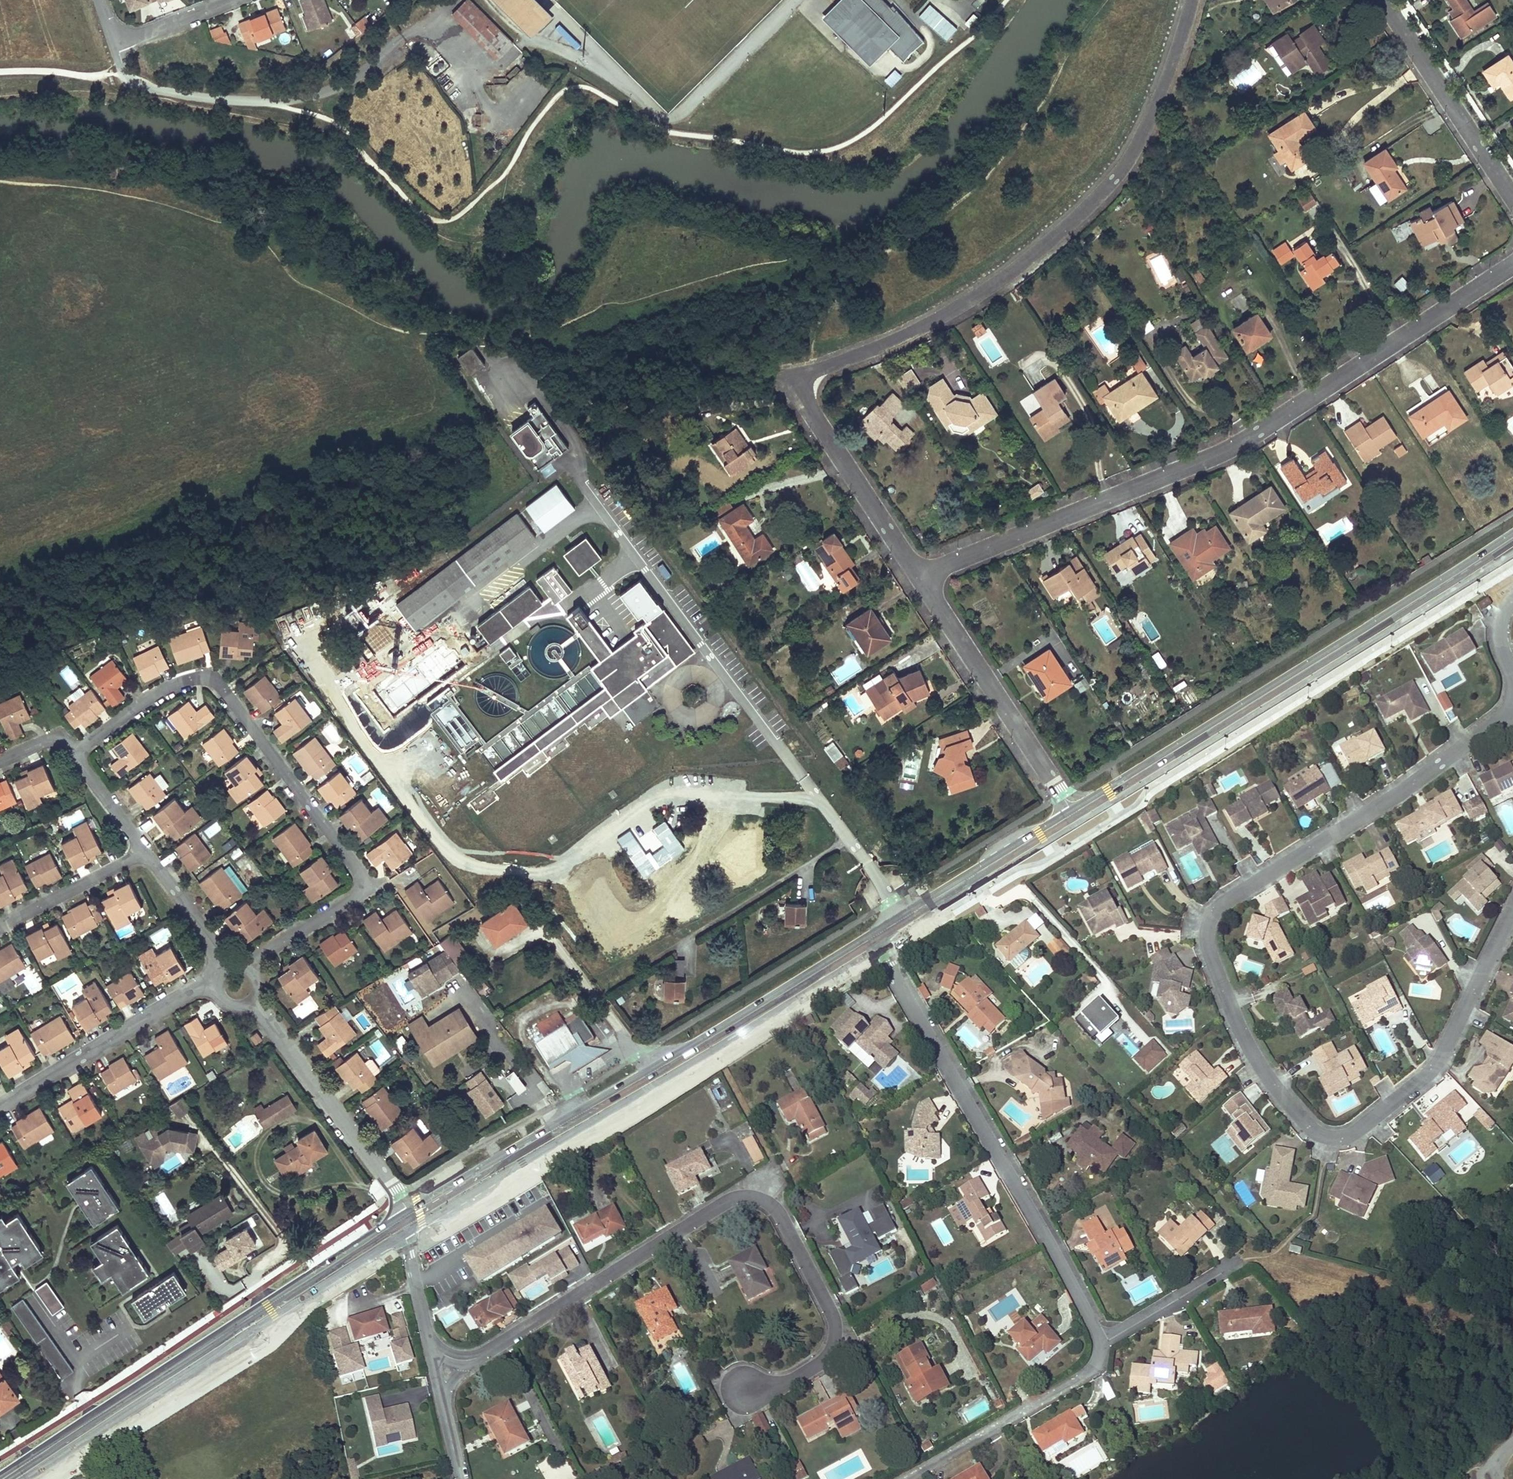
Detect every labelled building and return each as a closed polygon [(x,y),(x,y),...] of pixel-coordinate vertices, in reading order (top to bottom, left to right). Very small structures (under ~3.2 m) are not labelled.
[(130,9),(139,6),(139,4),(147,1),(147,0),(126,0),(130,9)] [(299,0),(305,15),(311,31),(331,23),(322,0),(300,0),(299,0)] [(498,62),(513,46),(467,0),(452,16),(498,62)] [(534,0),(502,0),(536,34),(552,18),(534,0)] [(845,37),(850,32),(837,14),(851,0),(843,0),(826,18),(845,37)] [(896,9),(894,11),(883,0),(851,0),(837,14),(850,32),(845,37),(870,62),(887,44),(904,61),(911,52),(924,41),(896,9)] [(1274,12),(1280,8),(1275,0),(1266,0),(1274,12)] [(1280,8),(1288,4),(1286,0),(1275,0),(1280,8)] [(1453,8),(1457,15),(1452,18),(1450,20),(1461,37),(1495,15),(1488,4),(1473,14),(1464,0),(1448,0),(1453,8)] [(957,27),(930,3),(919,15),(947,39),(957,27)] [(1457,15),(1453,8),(1447,11),(1452,18),(1457,15)] [(244,40),(248,39),(251,37),(253,42),(285,29),(277,9),(238,25),(244,40)] [(966,22),(970,25),(974,28),(981,20),(973,14),(966,22)] [(311,31),(305,15),(302,17),(308,32),(311,31)] [(355,25),(358,29),(361,33),(371,25),(365,18),(355,25)] [(1299,33),(1301,36),(1293,42),(1288,45),(1283,36),(1272,43),(1285,63),(1289,60),(1293,66),(1306,58),(1311,60),(1318,72),(1329,65),(1316,45),(1324,40),(1313,24),(1299,33)] [(214,37),(215,39),(215,40),(232,44),(227,32),(214,37)] [(1293,42),(1287,34),(1283,36),(1288,45),(1293,42)] [(1510,97),(1512,94),(1512,64),(1507,55),(1483,70),(1493,85),(1499,81),(1510,97)] [(1289,60),(1285,63),(1291,72),(1307,62),(1315,74),(1318,72),(1311,60),(1306,58),(1293,66),(1289,60)] [(883,79),(890,87),(902,76),(895,69),(883,79)] [(1285,159),(1291,169),(1308,158),(1299,143),(1296,145),(1294,141),(1296,140),(1314,128),(1304,112),(1269,135),(1279,151),(1275,154),(1280,162),(1285,159)] [(1382,202),(1404,186),(1393,172),(1392,173),(1390,170),(1392,168),(1395,166),(1383,150),(1363,164),(1375,181),(1370,185),(1382,202)] [(1316,201),(1308,189),(1296,197),(1304,209),(1316,201)] [(1420,217),(1410,222),(1418,238),(1423,235),(1427,243),(1436,238),(1433,232),(1440,228),(1445,239),(1447,243),(1456,238),(1450,227),(1462,221),(1452,201),(1431,211),(1434,216),(1423,222),(1420,217)] [(1434,216),(1431,211),(1428,205),(1417,211),(1420,217),(1423,222),(1434,216)] [(1445,239),(1440,228),(1433,232),(1436,238),(1438,243),(1445,239)] [(1427,243),(1423,235),(1418,238),(1422,245),(1427,243)] [(1332,268),(1330,265),(1337,260),(1331,252),(1324,256),(1323,254),(1316,259),(1304,241),(1293,249),(1305,268),(1300,271),(1309,285),(1321,276),(1320,275),(1332,268)] [(1288,258),(1293,254),(1285,242),(1272,251),(1279,260),(1286,255),(1288,258)] [(1311,289),(1324,280),(1321,276),(1309,285),(1311,289)] [(1411,286),(1402,277),(1395,285),(1404,294),(1411,286)] [(1393,318),(1402,313),(1396,304),(1388,310),(1393,318)] [(1246,349),(1269,334),(1255,313),(1232,327),(1246,349)] [(1206,326),(1202,319),(1192,325),(1197,332),(1206,326)] [(986,329),(984,326),(981,323),(972,329),(977,335),(986,329)] [(1175,353),(1192,378),(1202,371),(1210,366),(1212,368),(1217,365),(1215,363),(1226,356),(1206,326),(1197,332),(1207,348),(1192,357),(1185,346),(1175,353)] [(483,364),(477,355),(470,346),(457,356),(470,373),(483,364)] [(1488,367),(1506,356),(1503,351),(1485,362),(1488,367)] [(1157,395),(1141,369),(1146,366),(1138,353),(1130,358),(1138,371),(1102,395),(1118,420),(1129,413),(1127,410),(1133,406),(1135,409),(1157,395)] [(1512,385),(1512,368),(1506,356),(1488,367),(1485,362),(1483,359),(1463,371),(1475,389),(1487,381),(1495,394),(1511,383),(1512,385)] [(919,381),(910,369),(897,377),(906,392),(918,385),(919,381)] [(940,378),(929,385),(926,396),(945,385),(940,378)] [(1045,408),(1031,417),(1042,434),(1055,425),(1067,417),(1062,409),(1059,405),(1063,403),(1059,398),(1065,394),(1054,378),(1034,391),(1045,408)] [(945,385),(926,396),(944,423),(951,418),(963,421),(969,429),(994,412),(981,392),(970,399),(967,401),(953,398),(951,395),(945,385)] [(1422,435),(1443,421),(1448,428),(1464,417),(1448,391),(1410,415),(1422,435)] [(900,429),(889,418),(903,403),(892,392),(879,405),(876,403),(869,411),(872,415),(864,423),(884,442),(886,440),(897,451),(914,433),(905,424),(900,429)] [(533,414),(510,431),(538,468),(567,446),(534,402),(528,407),(533,414)] [(872,415),(869,411),(861,420),(864,423),(872,415)] [(1396,435),(1383,415),(1370,424),(1372,427),(1359,436),(1352,425),(1344,430),(1362,457),(1377,447),(1396,435)] [(949,431),(962,434),(969,429),(963,421),(951,418),(944,423),(949,431)] [(1364,427),(1359,420),(1352,425),(1359,436),(1372,427),(1370,424),(1364,427)] [(1055,425),(1042,434),(1044,438),(1058,429),(1055,425)] [(748,446),(735,427),(732,429),(746,448),(748,446)] [(756,457),(755,455),(754,453),(755,452),(750,445),(748,446),(746,448),(732,429),(715,441),(728,460),(725,462),(723,463),(732,475),(756,457)] [(728,460),(715,441),(711,444),(725,462),(728,460)] [(1398,456),(1406,451),(1401,443),(1393,448),(1398,456)] [(1377,447),(1362,457),(1364,461),(1380,451),(1377,447)] [(1343,476),(1333,460),(1331,462),(1323,451),(1311,460),(1318,470),(1306,479),(1292,458),(1280,466),(1300,496),(1315,485),(1322,495),(1337,485),(1335,481),(1343,476)] [(546,477),(556,471),(551,464),(541,470),(546,477)] [(1337,485),(1345,479),(1343,476),(1335,481),(1337,485)] [(1036,483),(1030,487),(1034,494),(1040,490),(1036,483)] [(526,507),(544,531),(575,508),(556,484),(526,507)] [(1315,485),(1300,496),(1310,511),(1325,501),(1322,495),(1315,485)] [(1283,506),(1270,486),(1261,492),(1263,494),(1242,508),(1240,505),(1231,511),(1249,539),(1262,531),(1257,523),(1260,521),(1283,506)] [(1025,490),(1029,497),(1034,494),(1030,487),(1025,490)] [(1263,494),(1261,492),(1240,505),(1242,508),(1263,494)] [(762,534),(758,537),(754,540),(743,523),(751,517),(741,503),(719,518),(749,563),(772,548),(762,534)] [(515,513),(394,605),(413,630),(534,537),(515,513)] [(1205,531),(1203,529),(1196,534),(1198,536),(1193,539),(1196,543),(1189,547),(1181,535),(1170,542),(1192,578),(1213,564),(1209,558),(1228,546),(1214,525),(1205,531)] [(1196,534),(1192,528),(1181,535),(1189,547),(1196,543),(1193,539),(1198,536),(1196,534)] [(824,558),(822,559),(830,570),(834,567),(838,573),(842,579),(837,582),(843,590),(855,581),(846,568),(849,565),(853,563),(844,550),(842,551),(837,544),(839,542),(840,542),(833,531),(823,538),(824,540),(816,546),(824,558)] [(1150,563),(1148,560),(1155,556),(1139,531),(1103,554),(1114,571),(1127,562),(1134,573),(1150,563)] [(563,551),(578,572),(599,558),(583,537),(563,551)] [(1071,585),(1077,595),(1082,592),(1082,593),(1094,585),(1076,557),(1060,568),(1048,576),(1043,579),(1054,596),(1071,585)] [(846,568),(855,581),(859,579),(849,565),(846,568)] [(569,590),(561,578),(552,566),(536,577),(553,602),(569,590)] [(1361,566),(1351,573),(1355,580),(1366,573),(1361,566)] [(588,664),(476,749),(499,780),(611,695),(620,707),(645,688),(636,676),(643,670),(648,677),(671,659),(670,658),(675,655),(679,660),(682,657),(683,658),(690,654),(685,647),(689,644),(657,602),(655,603),(638,580),(619,594),(637,618),(642,614),(646,618),(643,621),(644,621),(634,629),(636,632),(612,650),(578,606),(566,615),(599,660),(590,667),(588,664)] [(541,603),(535,594),(528,585),(477,624),(490,641),(541,603)] [(1094,585),(1082,593),(1087,601),(1099,593),(1094,585)] [(1071,594),(1068,596),(1069,600),(1067,602),(1070,606),(1076,602),(1071,594)] [(1491,602),(1488,597),(1479,603),(1482,608),(1491,602)] [(861,642),(864,647),(868,652),(890,637),(880,623),(876,617),(870,608),(851,621),(864,640),(861,642)] [(1148,619),(1140,623),(1152,642),(1160,637),(1148,619)] [(864,640),(851,621),(845,624),(859,644),(861,642),(864,640)] [(240,628),(225,626),(221,654),(239,656),(239,651),(247,652),(253,653),(256,626),(241,624),(240,628)] [(204,626),(171,637),(180,663),(206,654),(205,651),(212,649),(208,638),(204,626)] [(1446,641),(1423,654),(1430,667),(1441,661),(1445,662),(1448,667),(1457,661),(1457,662),(1476,651),(1464,632),(1447,642),(1446,641)] [(145,676),(170,662),(160,643),(135,655),(145,676)] [(693,651),(689,644),(685,647),(690,654),(693,651)] [(529,673),(508,645),(498,653),(519,681),(529,673)] [(1047,691),(1057,684),(1067,678),(1049,649),(1029,662),(1047,691)] [(1168,666),(1159,653),(1153,657),(1161,670),(1168,666)] [(636,676),(645,688),(683,658),(682,657),(679,660),(675,655),(670,658),(671,659),(648,677),(643,670),(636,676)] [(114,657),(92,673),(115,702),(126,694),(119,685),(129,677),(114,657)] [(1140,661),(1138,662),(1136,663),(1132,668),(1137,676),(1145,670),(1140,661)] [(161,672),(160,670),(160,668),(170,664),(170,662),(145,676),(146,678),(161,672)] [(1047,691),(1029,662),(1025,664),(1046,698),(1070,683),(1067,678),(1057,684),(1047,691)] [(893,671),(889,675),(884,678),(889,686),(879,692),(882,696),(873,702),(883,716),(900,705),(911,698),(928,692),(920,670),(898,678),(893,671)] [(264,675),(254,683),(243,691),(253,705),(256,703),(263,711),(281,697),(264,675)] [(1078,692),(1090,685),(1085,677),(1073,684),(1078,692)] [(889,686),(884,678),(874,684),(879,692),(889,686)] [(1390,705),(1381,710),(1386,721),(1404,710),(1411,722),(1429,712),(1413,683),(1387,698),(1390,705)] [(93,687),(71,703),(87,725),(100,715),(98,712),(107,706),(104,701),(93,687)] [(24,720),(30,717),(19,693),(0,702),(0,716),(10,738),(23,732),(18,722),(24,720)] [(1445,693),(1437,697),(1445,712),(1453,708),(1445,693)] [(282,741),(296,730),(310,720),(294,697),(274,712),(282,724),(274,730),(282,741)] [(911,698),(900,705),(904,710),(914,703),(911,698)] [(1390,705),(1387,698),(1377,704),(1381,710),(1390,705)] [(207,702),(202,706),(198,709),(190,699),(170,714),(186,735),(215,714),(207,702)] [(233,742),(234,741),(235,740),(225,727),(204,742),(221,764),(239,750),(233,742)] [(963,749),(967,747),(972,746),(966,730),(938,739),(941,748),(945,749),(943,755),(937,757),(932,768),(944,772),(951,792),(974,784),(968,765),(963,764),(961,758),(965,757),(963,749)] [(122,775),(136,764),(150,753),(134,731),(113,747),(122,758),(113,764),(122,775)] [(1355,740),(1339,748),(1349,767),(1366,758),(1368,762),(1385,752),(1373,732),(1356,742),(1355,740)] [(315,734),(304,743),(293,751),(308,773),(311,771),(316,777),(336,762),(332,756),(337,753),(330,743),(325,747),(315,734)] [(834,743),(825,750),(833,760),(841,753),(834,743)] [(227,769),(236,783),(234,785),(243,797),(264,781),(260,775),(255,769),(258,767),(248,753),(227,769)] [(839,768),(847,762),(841,753),(833,760),(839,768)] [(1366,758),(1349,767),(1351,771),(1368,762),(1366,758)] [(40,798),(40,796),(40,795),(54,788),(44,763),(27,770),(29,774),(22,777),(16,780),(26,804),(40,798)] [(1512,789),(1512,763),(1493,774),(1492,772),(1479,779),(1488,795),(1499,789),(1502,795),(1512,789)] [(1342,784),(1331,764),(1319,772),(1331,791),(1337,787),(1342,784)] [(1298,809),(1316,798),(1313,794),(1320,790),(1323,793),(1324,795),(1331,791),(1319,772),(1316,768),(1308,772),(1306,769),(1290,779),(1292,783),(1284,787),(1298,809)] [(339,770),(329,778),(318,786),(328,798),(330,797),(337,806),(355,792),(339,770)] [(151,771),(141,779),(130,787),(140,800),(142,798),(149,807),(168,793),(151,771)] [(16,802),(7,779),(0,782),(0,809),(16,802)] [(1241,802),(1226,810),(1236,830),(1253,821),(1251,817),(1267,809),(1265,806),(1280,798),(1271,781),(1256,789),(1259,794),(1250,799),(1247,794),(1239,798),(1241,802)] [(1211,784),(1204,788),(1207,793),(1214,790),(1211,784)] [(243,797),(234,785),(229,788),(239,800),(243,797)] [(278,795),(276,796),(275,797),(268,788),(249,802),(266,824),(287,808),(278,795)] [(1250,799),(1259,794),(1256,789),(1247,794),(1250,799)] [(1499,789),(1488,795),(1491,800),(1502,795),(1499,789)] [(1214,790),(1207,793),(1210,799),(1217,796),(1214,790)] [(1313,794),(1316,798),(1323,793),(1320,790),(1313,794)] [(1419,813),(1408,819),(1415,833),(1431,824),(1433,828),(1446,821),(1447,823),(1462,814),(1451,793),(1435,802),(1436,805),(1430,809),(1431,812),(1426,814),(1419,813)] [(199,820),(194,813),(190,807),(187,809),(178,796),(156,812),(166,826),(169,823),(174,829),(178,835),(199,820)] [(383,821),(378,814),(373,808),(371,810),(361,797),(340,813),(350,827),(353,825),(357,831),(362,837),(383,821)] [(28,809),(43,803),(40,798),(26,804),(28,809)] [(1210,816),(1217,812),(1210,799),(1203,803),(1210,816)] [(1487,811),(1481,799),(1464,808),(1471,820),(1487,811)] [(1422,809),(1418,811),(1419,813),(1426,814),(1431,812),(1430,809),(1436,805),(1435,802),(1428,806),(1422,809)] [(1210,816),(1203,803),(1197,806),(1200,812),(1204,819),(1210,816)] [(203,816),(194,804),(190,807),(194,813),(199,820),(203,816)] [(388,817),(378,804),(373,808),(378,814),(383,821),(388,817)] [(1251,817),(1253,821),(1269,812),(1267,809),(1251,817)] [(1145,833),(1159,829),(1154,811),(1140,814),(1145,833)] [(1204,819),(1200,812),(1167,829),(1177,848),(1194,838),(1203,854),(1217,846),(1204,819)] [(74,832),(89,824),(87,820),(72,827),(74,832)] [(310,844),(311,843),(312,843),(296,821),(274,837),(295,865),(314,850),(310,844)] [(684,848),(665,821),(653,830),(664,846),(652,855),(650,851),(646,854),(630,831),(617,840),(643,877),(684,848)] [(169,823),(166,826),(170,832),(174,829),(169,823)] [(101,848),(95,836),(89,824),(74,832),(76,834),(61,842),(74,866),(89,858),(87,855),(94,851),(101,848)] [(1418,839),(1434,830),(1433,828),(1431,824),(1415,833),(1418,839)] [(391,867),(402,859),(412,852),(396,830),(366,853),(375,865),(384,858),(391,867)] [(192,869),(213,853),(197,831),(177,845),(184,854),(182,856),(192,869)] [(1193,843),(1200,856),(1203,854),(1194,838),(1177,848),(1178,851),(1193,843)] [(1132,858),(1156,845),(1154,841),(1130,854),(1132,858)] [(1168,868),(1156,845),(1132,858),(1130,854),(1114,863),(1129,892),(1152,880),(1151,877),(1168,868)] [(1361,855),(1343,865),(1356,888),(1363,884),(1367,891),(1377,886),(1375,882),(1372,877),(1386,869),(1388,873),(1398,868),(1388,849),(1382,852),(1378,854),(1380,857),(1367,865),(1365,861),(1361,855)] [(44,882),(45,883),(46,884),(61,876),(49,853),(24,866),(35,887),(44,882)] [(318,898),(340,881),(335,875),(331,869),(333,867),(323,853),(301,870),(311,883),(308,885),(318,898)] [(1378,854),(1365,861),(1367,865),(1380,857),(1378,854)] [(1476,867),(1485,859),(1481,854),(1472,863),(1476,867)] [(14,862),(12,857),(0,863),(0,869),(14,862)] [(1461,894),(1477,911),(1486,903),(1484,899),(1480,896),(1485,892),(1488,895),(1499,885),(1486,871),(1491,866),(1485,859),(1476,867),(1472,863),(1467,867),(1471,871),(1455,887),(1461,894)] [(15,895),(13,892),(20,889),(26,885),(14,862),(0,869),(1,872),(0,872),(0,903),(15,895)] [(223,865),(201,881),(217,902),(219,901),(224,907),(243,892),(223,865)] [(1375,882),(1389,875),(1388,873),(1386,869),(1372,877),(1375,882)] [(1312,896),(1310,897),(1309,901),(1300,905),(1308,920),(1317,915),(1319,919),(1328,913),(1326,910),(1336,905),(1345,899),(1331,874),(1322,878),(1319,872),(1304,881),(1312,896)] [(452,897),(439,877),(424,886),(419,878),(405,887),(426,918),(442,908),(440,905),(452,897)] [(142,905),(129,881),(113,889),(115,892),(108,896),(101,900),(114,924),(128,916),(127,914),(142,905)] [(318,898),(308,885),(304,888),(314,901),(318,898)] [(1448,893),(1455,900),(1461,894),(1455,887),(1448,893)] [(1108,892),(1089,902),(1092,909),(1083,914),(1092,932),(1100,927),(1103,932),(1109,928),(1110,922),(1113,920),(1116,925),(1117,927),(1127,922),(1120,909),(1118,910),(1108,892)] [(442,908),(454,900),(452,897),(440,905),(442,908)] [(270,922),(260,909),(258,911),(248,898),(226,915),(236,929),(239,927),(243,932),(248,939),(270,922)] [(1283,898),(1272,903),(1279,916),(1289,910),(1283,898)] [(1337,908),(1347,903),(1345,899),(1336,905),(1337,908)] [(97,924),(85,901),(71,908),(72,910),(61,915),(72,937),(97,924)] [(511,901),(481,923),(496,943),(526,921),(511,901)] [(1444,906),(1440,901),(1434,906),(1439,911),(1444,906)] [(1092,909),(1089,902),(1080,907),(1083,914),(1092,909)] [(1268,910),(1273,919),(1279,916),(1272,903),(1266,907),(1268,910)] [(803,924),(803,914),(804,905),(785,904),(784,923),(803,924)] [(274,919),(264,906),(260,909),(270,922),(274,919)] [(987,912),(982,906),(975,912),(980,918),(987,912)] [(1434,906),(1431,909),(1437,921),(1442,918),(1439,911),(1434,906)] [(409,926),(403,916),(396,907),(382,917),(376,908),(363,917),(384,948),(400,937),(398,934),(409,926)] [(1268,910),(1264,922),(1265,925),(1271,927),(1272,925),(1273,919),(1268,910)] [(1319,922),(1330,917),(1328,913),(1319,919),(1317,915),(1308,920),(1312,927),(1319,922)] [(116,928),(130,921),(128,916),(114,924),(116,928)] [(1255,919),(1248,937),(1256,939),(1264,942),(1275,962),(1292,953),(1277,927),(1272,925),(1271,927),(1265,925),(1264,922),(1255,919)] [(1026,922),(996,947),(1014,968),(1027,957),(1021,950),(1038,936),(1026,922)] [(68,947),(57,924),(51,927),(44,930),(42,927),(27,934),(39,958),(54,951),(55,954),(68,947)] [(400,937),(412,929),(409,926),(398,934),(400,937)] [(1411,926),(1400,934),(1404,939),(1415,931),(1411,926)] [(1100,927),(1092,932),(1095,936),(1103,932),(1100,927)] [(345,929),(340,932),(336,935),(334,933),(320,941),(335,965),(358,951),(345,929)] [(1380,929),(1372,934),(1374,938),(1382,934),(1380,929)] [(1416,933),(1415,931),(1404,939),(1405,941),(1404,945),(1409,951),(1407,953),(1408,954),(1414,962),(1410,965),(1416,973),(1428,974),(1436,968),(1438,970),(1446,964),(1438,953),(1431,944),(1427,938),(1425,939),(1420,933),(1416,933)] [(453,932),(441,942),(458,964),(470,954),(453,932)] [(1069,965),(1072,963),(1075,961),(1057,939),(1051,944),(1069,965)] [(27,967),(13,943),(0,950),(0,986),(4,992),(15,985),(10,977),(27,967)] [(1436,945),(1432,943),(1431,944),(1438,953),(1439,952),(1439,949),(1436,945)] [(184,969),(177,958),(170,946),(155,954),(154,952),(140,960),(154,983),(160,979),(167,976),(169,978),(184,969)] [(57,959),(71,952),(68,947),(55,954),(57,959)] [(140,960),(154,952),(151,947),(137,955),(140,960)] [(458,969),(445,950),(440,953),(451,973),(458,969)] [(318,974),(303,952),(289,961),(292,965),(286,969),(280,973),(294,994),(307,986),(305,983),(318,974)] [(451,973),(440,953),(407,973),(417,990),(430,982),(434,987),(439,984),(438,981),(451,973)] [(1175,968),(1181,969),(1172,954),(1167,957),(1175,968)] [(1414,962),(1408,954),(1404,957),(1410,965),(1414,962)] [(1167,957),(1155,964),(1152,980),(1161,982),(1157,997),(1179,1002),(1184,999),(1183,995),(1178,994),(1180,986),(1184,987),(1188,988),(1191,972),(1181,969),(1175,968),(1167,957)] [(675,974),(684,974),(685,958),(676,958),(675,974)] [(1305,977),(1317,971),(1314,964),(1302,970),(1305,977)] [(940,986),(945,988),(950,990),(958,970),(948,965),(940,986)] [(127,1000),(127,1001),(128,1002),(143,993),(129,971),(105,985),(117,1005),(127,1000)] [(966,1015),(980,1028),(982,1026),(987,1020),(995,1028),(1004,1019),(984,999),(986,998),(967,978),(957,988),(965,995),(961,998),(958,1001),(965,1008),(967,1006),(971,1010),(966,1015)] [(683,999),(683,989),(684,979),(664,979),(664,998),(683,999)] [(1387,979),(1368,989),(1370,992),(1360,998),(1361,1000),(1353,1005),(1360,1018),(1369,1013),(1372,1019),(1382,1013),(1381,1011),(1386,1008),(1389,1009),(1396,1012),(1398,1010),(1402,1008),(1387,979)] [(83,993),(97,985),(94,981),(81,989),(83,993)] [(420,995),(434,987),(430,982),(417,990),(420,995)] [(111,1008),(97,985),(83,993),(85,996),(71,1004),(86,1028),(100,1019),(98,1016),(105,1012),(111,1008)] [(924,985),(918,989),(924,1000),(930,997),(924,985)] [(297,999),(310,991),(307,986),(294,994),(297,999)] [(965,995),(957,988),(954,991),(961,998),(965,995)] [(1286,991),(1272,998),(1283,1017),(1287,1015),(1291,1013),(1302,1035),(1319,1026),(1315,1019),(1309,1022),(1303,1013),(1306,1012),(1300,1001),(1294,1004),(1286,991)] [(1188,1006),(1189,996),(1183,995),(1184,999),(1179,1002),(1157,997),(1167,1011),(1176,1013),(1188,1006)] [(1512,998),(1504,1017),(1512,1021),(1512,998)] [(1118,1018),(1101,999),(1076,1021),(1094,1040),(1118,1018)] [(438,1051),(472,1030),(458,1008),(428,1026),(422,1015),(407,1024),(432,1064),(443,1058),(438,1051)] [(326,1054),(355,1032),(339,1010),(318,1026),(326,1037),(318,1043),(326,1054)] [(1144,1014),(1151,1022),(1154,1019),(1154,1014),(1149,1010),(1144,1014)] [(860,1029),(864,1025),(849,1011),(832,1029),(840,1036),(836,1040),(848,1051),(856,1044),(869,1056),(872,1054),(877,1058),(874,1060),(884,1070),(897,1055),(887,1046),(891,1042),(886,1037),(891,1031),(888,1029),(889,1028),(881,1020),(879,1021),(877,1019),(868,1029),(864,1033),(860,1029)] [(545,1040),(536,1046),(549,1067),(594,1039),(580,1017),(577,1019),(575,1015),(564,1022),(558,1013),(536,1027),(545,1040)] [(1291,1013),(1287,1015),(1299,1037),(1302,1035),(1291,1013)] [(1369,1013),(1360,1018),(1363,1023),(1372,1019),(1369,1013)] [(49,1050),(49,1052),(50,1053),(74,1039),(59,1014),(29,1032),(42,1054),(49,1050)] [(226,1043),(213,1021),(202,1027),(197,1017),(184,1024),(204,1056),(226,1043)] [(813,1025),(809,1017),(803,1021),(807,1029),(813,1025)] [(982,1026),(990,1033),(995,1028),(987,1020),(982,1026)] [(864,1033),(868,1029),(864,1025),(860,1029),(864,1033)] [(6,1040),(20,1031),(18,1027),(3,1035),(6,1040)] [(173,1072),(188,1063),(169,1030),(155,1038),(160,1047),(146,1056),(158,1076),(170,1069),(173,1072)] [(443,1058),(476,1037),(472,1030),(438,1051),(443,1058)] [(27,1043),(20,1031),(6,1040),(8,1043),(0,1047),(0,1062),(7,1075),(23,1065),(21,1062),(28,1058),(34,1054),(27,1043)] [(1487,1032),(1480,1042),(1489,1048),(1496,1038),(1487,1032)] [(261,1040),(255,1033),(250,1037),(255,1044),(261,1040)] [(403,1034),(394,1040),(400,1050),(409,1045),(403,1034)] [(1496,1038),(1489,1048),(1487,1051),(1488,1056),(1488,1057),(1490,1058),(1488,1062),(1488,1066),(1485,1066),(1481,1067),(1475,1069),(1470,1076),(1477,1080),(1473,1086),(1484,1094),(1489,1093),(1498,1078),(1504,1077),(1512,1064),(1512,1050),(1496,1038)] [(594,1039),(549,1067),(552,1072),(565,1064),(572,1065),(569,1083),(617,1054),(588,1050),(594,1039)] [(1146,1069),(1164,1052),(1154,1041),(1136,1058),(1146,1069)] [(1331,1044),(1313,1053),(1315,1057),(1320,1065),(1323,1064),(1329,1074),(1325,1076),(1323,1077),(1329,1088),(1345,1079),(1347,1082),(1358,1076),(1357,1073),(1365,1069),(1353,1048),(1337,1056),(1331,1044)] [(984,1051),(987,1056),(996,1051),(993,1046),(984,1051)] [(355,1087),(374,1073),(365,1061),(357,1051),(336,1067),(346,1080),(348,1078),(355,1087)] [(1208,1064),(1196,1051),(1182,1063),(1189,1072),(1186,1075),(1192,1081),(1188,1085),(1185,1088),(1199,1103),(1227,1078),(1217,1067),(1214,1070),(1211,1074),(1205,1067),(1208,1064)] [(123,1057),(108,1066),(110,1068),(100,1074),(113,1094),(137,1079),(123,1057)] [(379,1066),(372,1058),(369,1057),(365,1061),(374,1073),(378,1069),(379,1066)] [(1488,1057),(1481,1067),(1485,1066),(1488,1066),(1488,1062),(1490,1058),(1488,1057)] [(1061,1079),(1056,1080),(1051,1081),(1044,1076),(1044,1071),(1026,1058),(1024,1059),(1013,1073),(1020,1079),(1019,1081),(1032,1090),(1033,1088),(1039,1092),(1040,1103),(1055,1101),(1063,1091),(1061,1079)] [(1024,1059),(1012,1060),(1013,1073),(1024,1059)] [(1189,1072),(1182,1063),(1179,1067),(1186,1075),(1189,1072)] [(1205,1067),(1211,1074),(1214,1070),(1208,1064),(1205,1067)] [(1323,1064),(1320,1065),(1325,1076),(1329,1074),(1323,1064)] [(1172,1073),(1178,1081),(1185,1075),(1179,1067),(1172,1073)] [(158,1076),(160,1080),(173,1072),(170,1069),(158,1076)] [(523,1085),(512,1069),(504,1075),(515,1090),(523,1085)] [(479,1071),(466,1080),(471,1088),(467,1090),(486,1116),(503,1103),(479,1071)] [(850,1086),(855,1081),(847,1073),(842,1079),(843,1084),(844,1086),(850,1086)] [(1374,1087),(1381,1081),(1378,1074),(1370,1080),(1374,1087)] [(1328,1096),(1349,1085),(1347,1082),(1345,1079),(1329,1088),(1323,1077),(1319,1079),(1328,1096)] [(1489,1093),(1495,1091),(1504,1077),(1498,1078),(1489,1093)] [(84,1120),(86,1124),(102,1114),(83,1082),(69,1090),(74,1099),(59,1109),(70,1128),(84,1120)] [(382,1127),(404,1111),(384,1084),(364,1099),(368,1105),(366,1106),(382,1127)] [(868,1093),(860,1085),(852,1094),(856,1097),(865,1105),(872,1097),(868,1093)] [(724,1087),(715,1088),(716,1099),(725,1098),(724,1087)] [(801,1120),(798,1121),(808,1142),(826,1133),(804,1090),(777,1104),(787,1122),(799,1116),(801,1120)] [(1063,1091),(1055,1101),(1064,1100),(1063,1091)] [(275,1119),(294,1107),(286,1095),(266,1106),(275,1119)] [(1239,1095),(1224,1107),(1237,1123),(1232,1127),(1240,1136),(1238,1138),(1246,1148),(1268,1131),(1260,1121),(1258,1123),(1245,1107),(1247,1105),(1239,1095)] [(182,1096),(169,1104),(177,1117),(191,1109),(182,1096)] [(917,1105),(916,1111),(914,1124),(920,1120),(916,1113),(931,1105),(932,1104),(929,1098),(917,1105)] [(1064,1100),(1040,1103),(1043,1118),(1068,1105),(1067,1099),(1064,1100)] [(1445,1100),(1426,1114),(1430,1118),(1433,1122),(1428,1126),(1421,1132),(1420,1131),(1410,1138),(1426,1157),(1438,1148),(1433,1142),(1452,1127),(1462,1120),(1445,1100)] [(264,1108),(262,1106),(260,1103),(254,1107),(257,1112),(264,1108)] [(940,1158),(940,1144),(940,1135),(928,1135),(927,1132),(931,1129),(929,1125),(937,1121),(935,1118),(933,1114),(936,1112),(931,1105),(916,1113),(920,1120),(914,1124),(915,1134),(910,1134),(911,1143),(915,1143),(915,1156),(921,1158),(934,1158),(940,1158)] [(1247,1105),(1245,1107),(1258,1123),(1260,1121),(1247,1105)] [(275,1119),(266,1106),(264,1108),(257,1112),(256,1113),(264,1126),(275,1119)] [(39,1107),(16,1122),(17,1123),(11,1127),(24,1149),(54,1131),(39,1107)] [(1476,1113),(1484,1122),(1490,1116),(1482,1107),(1476,1113)] [(144,1131),(135,1136),(149,1160),(171,1147),(192,1151),(196,1133),(173,1128),(173,1131),(170,1130),(163,1119),(149,1128),(153,1136),(148,1139),(144,1131)] [(70,1128),(73,1132),(86,1124),(84,1120),(70,1128)] [(1458,1134),(1468,1127),(1462,1120),(1452,1127),(1458,1134)] [(423,1136),(413,1123),(392,1140),(402,1153),(405,1151),(409,1158),(414,1163),(446,1140),(436,1127),(423,1136)] [(1103,1132),(1097,1129),(1092,1125),(1085,1134),(1078,1129),(1070,1141),(1077,1146),(1074,1151),(1080,1155),(1077,1159),(1084,1163),(1089,1162),(1104,1172),(1118,1153),(1125,1158),(1135,1144),(1123,1135),(1113,1149),(1098,1139),(1103,1132)] [(1227,1132),(1242,1151),(1246,1148),(1238,1138),(1240,1136),(1232,1127),(1227,1132)] [(309,1156),(315,1152),(322,1148),(322,1141),(314,1128),(298,1138),(300,1143),(294,1147),(287,1151),(276,1158),(282,1168),(292,1162),(295,1167),(298,1171),(312,1162),(309,1156)] [(1015,1141),(1018,1146),(1031,1138),(1028,1133),(1015,1141)] [(911,1143),(910,1134),(906,1134),(907,1153),(915,1156),(915,1143),(911,1143)] [(749,1154),(758,1150),(751,1137),(742,1141),(749,1154)] [(2,1141),(0,1142),(0,1175),(2,1173),(0,1170),(14,1162),(2,1141)] [(1077,1146),(1070,1141),(1067,1146),(1074,1151),(1077,1146)] [(291,1143),(285,1147),(287,1151),(294,1147),(291,1143)] [(1270,1171),(1266,1170),(1262,1194),(1269,1205),(1270,1200),(1279,1202),(1278,1206),(1295,1209),(1296,1205),(1304,1206),(1308,1187),(1288,1184),(1285,1180),(1286,1176),(1290,1176),(1294,1151),(1275,1148),(1270,1171)] [(754,1163),(763,1159),(758,1150),(749,1154),(754,1163)] [(704,1158),(700,1151),(692,1156),(695,1162),(704,1158)] [(694,1177),(709,1169),(704,1158),(695,1162),(692,1156),(667,1168),(680,1193),(697,1184),(694,1177)] [(1084,1163),(1077,1159),(1075,1161),(1085,1169),(1089,1162),(1084,1163)] [(1342,1174),(1332,1195),(1343,1201),(1340,1207),(1353,1214),(1357,1205),(1360,1203),(1367,1207),(1377,1187),(1394,1179),(1385,1159),(1369,1166),(1371,1169),(1366,1179),(1358,1182),(1342,1174)] [(1421,1171),(1431,1185),(1445,1175),(1435,1161),(1421,1171)] [(2,1173),(16,1165),(14,1162),(0,1170),(2,1173)] [(282,1168),(285,1173),(295,1167),(292,1162),(282,1168)] [(91,1163),(82,1169),(66,1180),(93,1222),(99,1218),(119,1205),(91,1163)] [(1366,1179),(1371,1169),(1369,1166),(1366,1167),(1358,1182),(1366,1179)] [(1006,1231),(997,1214),(994,1216),(989,1219),(985,1212),(979,1202),(989,1196),(979,1177),(960,1188),(964,1194),(968,1192),(971,1198),(967,1200),(957,1206),(967,1224),(974,1220),(987,1242),(1006,1231)] [(1438,1190),(1448,1183),(1443,1177),(1434,1184),(1438,1190)] [(204,1240),(199,1232),(218,1221),(215,1216),(229,1208),(221,1194),(206,1203),(199,1207),(187,1214),(193,1225),(181,1232),(184,1237),(191,1248),(204,1240)] [(203,1197),(196,1201),(199,1207),(206,1203),(203,1197)] [(910,1198),(899,1204),(902,1210),(913,1203),(910,1198)] [(1367,1207),(1360,1203),(1357,1205),(1353,1214),(1362,1218),(1367,1207)] [(874,1221),(866,1225),(871,1234),(874,1232),(879,1240),(897,1231),(883,1204),(869,1211),(874,1221)] [(607,1237),(624,1228),(614,1207),(592,1218),(589,1213),(574,1220),(577,1226),(576,1227),(585,1244),(605,1234),(607,1237)] [(1203,1215),(1196,1221),(1184,1207),(1170,1220),(1165,1214),(1151,1226),(1175,1254),(1185,1246),(1182,1243),(1187,1239),(1192,1245),(1206,1232),(1213,1226),(1203,1215)] [(218,1221),(232,1212),(229,1208),(215,1216),(218,1221)] [(466,1259),(467,1262),(548,1212),(546,1209),(466,1259)] [(989,1219),(994,1216),(990,1209),(985,1212),(989,1219)] [(845,1250),(850,1258),(853,1265),(879,1251),(871,1234),(866,1225),(858,1210),(840,1220),(853,1246),(845,1250)] [(1161,1210),(1148,1223),(1151,1226),(1165,1214),(1161,1210)] [(0,1222),(0,1277),(15,1267),(12,1262),(20,1257),(39,1244),(17,1211),(5,1219),(0,1222)] [(443,1304),(437,1308),(440,1313),(452,1306),(453,1307),(484,1287),(482,1284),(562,1234),(548,1212),(467,1262),(473,1270),(475,1269),(478,1273),(476,1275),(439,1297),(443,1304)] [(1097,1217),(1081,1225),(1085,1233),(1101,1225),(1097,1217)] [(117,1222),(96,1236),(108,1253),(101,1258),(98,1260),(107,1274),(111,1272),(117,1268),(129,1285),(149,1272),(137,1253),(131,1258),(122,1245),(129,1240),(117,1222)] [(1117,1264),(1121,1262),(1123,1261),(1126,1259),(1123,1253),(1133,1247),(1125,1231),(1121,1233),(1118,1229),(1106,1235),(1101,1225),(1085,1233),(1090,1242),(1095,1240),(1101,1252),(1094,1255),(1099,1266),(1114,1258),(1117,1264)] [(246,1227),(225,1239),(230,1246),(223,1250),(230,1263),(238,1258),(236,1255),(244,1250),(255,1243),(246,1227)] [(108,1253),(96,1236),(90,1240),(101,1258),(108,1253)] [(191,1248),(184,1237),(171,1245),(179,1256),(191,1248)] [(1175,1254),(1178,1257),(1192,1245),(1187,1239),(1182,1243),(1185,1246),(1175,1254)] [(1090,1242),(1088,1243),(1094,1255),(1101,1252),(1095,1240),(1090,1242)] [(39,1244),(20,1257),(24,1263),(43,1251),(39,1244)] [(1290,1244),(1289,1250),(1300,1252),(1301,1247),(1290,1244)] [(527,1265),(508,1276),(514,1286),(533,1274),(537,1281),(547,1274),(553,1284),(563,1278),(561,1275),(578,1265),(568,1248),(531,1271),(527,1265)] [(769,1289),(764,1281),(760,1272),(765,1269),(754,1249),(729,1263),(749,1300),(769,1289)] [(223,1250),(214,1255),(214,1257),(220,1269),(230,1263),(223,1250)] [(238,1258),(246,1253),(244,1250),(236,1255),(238,1258)] [(1114,1258),(1099,1266),(1102,1271),(1109,1268),(1117,1264),(1114,1258)] [(107,1274),(98,1260),(92,1264),(101,1278),(107,1274)] [(860,1267),(853,1265),(850,1272),(857,1275),(860,1267)] [(15,1267),(0,1277),(0,1286),(19,1274),(15,1267)] [(129,1285),(117,1268),(111,1272),(122,1289),(129,1285)] [(173,1270),(131,1298),(136,1306),(144,1301),(151,1312),(178,1293),(171,1283),(178,1278),(173,1270)] [(850,1272),(838,1278),(847,1295),(858,1289),(850,1272)] [(518,1292),(537,1281),(533,1274),(514,1286),(518,1292)] [(185,1289),(178,1278),(171,1283),(178,1293),(185,1289)] [(64,1305),(46,1280),(34,1288),(52,1313),(64,1305)] [(923,1287),(927,1293),(938,1286),(934,1280),(923,1287)] [(518,1307),(508,1290),(502,1294),(512,1311),(518,1307)] [(656,1342),(675,1332),(669,1319),(666,1314),(670,1312),(675,1309),(665,1291),(637,1305),(656,1342)] [(512,1311),(502,1294),(470,1314),(481,1331),(512,1311)] [(22,1296),(11,1304),(61,1376),(72,1368),(22,1296)] [(151,1312),(144,1301),(136,1306),(144,1317),(151,1312)] [(1255,1335),(1264,1333),(1274,1332),(1271,1308),(1220,1314),(1222,1333),(1254,1330),(1255,1335)] [(378,1312),(347,1322),(354,1343),(385,1332),(378,1312)] [(411,1361),(404,1338),(405,1338),(399,1315),(391,1317),(395,1331),(392,1332),(394,1340),(392,1340),(394,1346),(389,1347),(395,1366),(411,1361)] [(1042,1315),(1032,1323),(1039,1331),(1045,1325),(1049,1323),(1042,1315)] [(465,1319),(471,1330),(477,1327),(471,1316),(465,1319)] [(1047,1354),(1060,1343),(1045,1325),(1039,1331),(1017,1349),(1028,1362),(1043,1349),(1047,1354)] [(362,1371),(355,1347),(349,1349),(343,1330),(335,1332),(341,1352),(343,1351),(351,1375),(362,1371)] [(351,1375),(343,1351),(341,1352),(335,1332),(328,1335),(334,1354),(332,1355),(339,1379),(351,1375)] [(1198,1352),(1178,1350),(1180,1336),(1164,1334),(1162,1348),(1167,1349),(1166,1353),(1162,1353),(1157,1352),(1156,1360),(1153,1360),(1152,1368),(1133,1365),(1131,1380),(1134,1381),(1133,1391),(1150,1393),(1151,1383),(1151,1379),(1174,1382),(1175,1374),(1189,1376),(1190,1366),(1197,1367),(1198,1352)] [(929,1361),(921,1344),(901,1355),(914,1380),(909,1382),(906,1384),(915,1400),(923,1396),(920,1391),(937,1382),(932,1371),(927,1362),(929,1361)] [(571,1380),(573,1385),(576,1390),(583,1387),(588,1396),(597,1391),(596,1388),(598,1387),(601,1392),(610,1388),(590,1348),(578,1355),(575,1349),(566,1354),(567,1356),(560,1360),(566,1370),(572,1367),(577,1376),(571,1380)] [(914,1380),(901,1355),(896,1357),(909,1382),(914,1380)] [(1228,1380),(1218,1362),(1207,1369),(1210,1372),(1212,1377),(1208,1379),(1204,1381),(1208,1387),(1212,1385),(1214,1388),(1228,1380)] [(572,1367),(566,1370),(571,1380),(577,1376),(572,1367)] [(923,1396),(915,1400),(917,1403),(948,1386),(939,1368),(932,1371),(937,1382),(920,1391),(923,1396)] [(17,1396),(4,1377),(2,1378),(0,1374),(0,1408),(17,1396)] [(858,1412),(848,1393),(842,1396),(853,1415),(858,1412)] [(378,1396),(363,1400),(373,1439),(384,1436),(398,1433),(401,1442),(415,1439),(407,1405),(386,1410),(387,1412),(382,1414),(381,1411),(378,1396)] [(833,1421),(836,1426),(839,1432),(856,1423),(853,1415),(842,1396),(799,1419),(809,1439),(828,1429),(826,1424),(833,1421)] [(996,1412),(1005,1408),(1001,1398),(992,1402),(996,1412)] [(513,1422),(517,1420),(508,1404),(505,1406),(513,1422)] [(528,1442),(517,1420),(513,1422),(505,1406),(485,1416),(506,1454),(528,1442)] [(1082,1406),(1033,1434),(1043,1451),(1044,1450),(1049,1457),(1067,1447),(1065,1443),(1083,1433),(1075,1419),(1086,1412),(1082,1406)] [(761,1412),(757,1415),(764,1429),(766,1433),(771,1431),(761,1412)] [(764,1429),(757,1415),(751,1418),(759,1432),(764,1429)] [(856,1423),(839,1432),(843,1438),(860,1429),(856,1423)] [(373,1439),(375,1448),(386,1446),(384,1436),(373,1439)] [(930,1441),(920,1445),(924,1453),(933,1449),(930,1441)] [(608,1463),(610,1467),(629,1457),(626,1453),(608,1463)] [(353,1456),(346,1458),(348,1463),(349,1471),(351,1478),(358,1478),(353,1456)] [(712,1475),(707,1477),(708,1478),(759,1478),(747,1457),(729,1467),(732,1473),(729,1475),(727,1471),(719,1476),(717,1472),(712,1475)] [(801,1478),(806,1475),(798,1461),(788,1467),(795,1478),(799,1478),(801,1478)] [(979,1466),(957,1478),(986,1478),(979,1466)] [(732,1473),(729,1467),(717,1472),(719,1476),(727,1471),(729,1475),(732,1473)]
